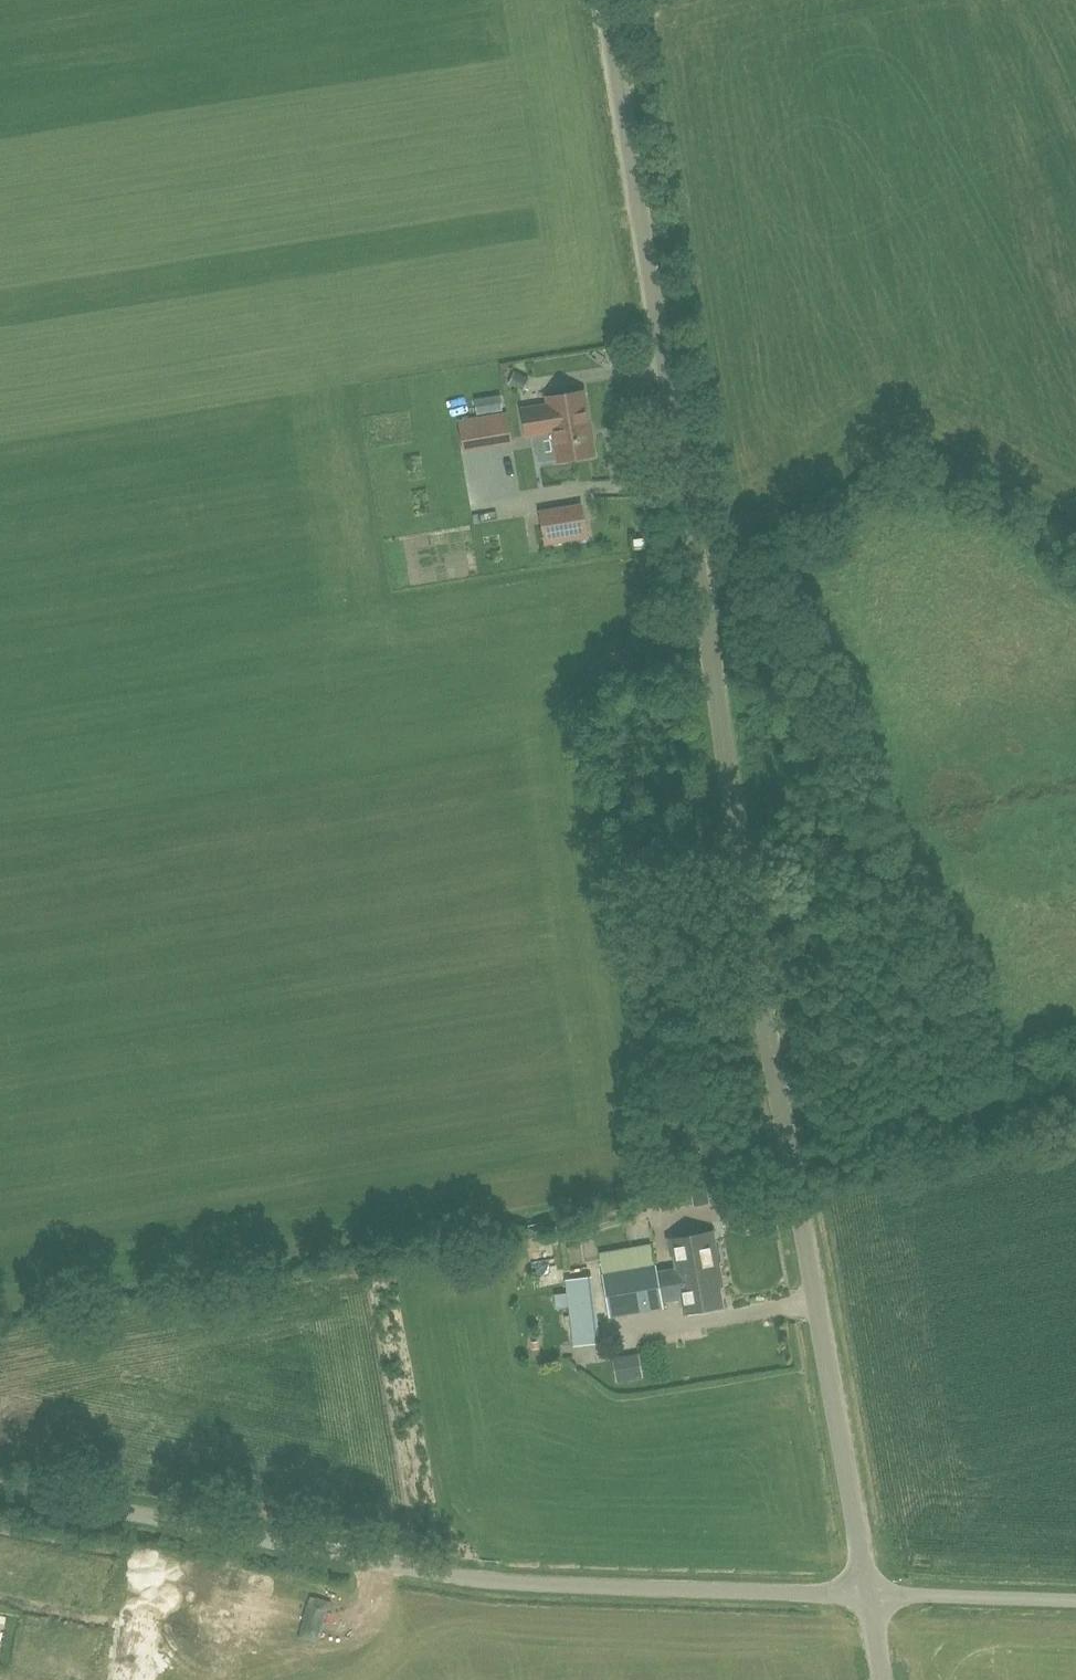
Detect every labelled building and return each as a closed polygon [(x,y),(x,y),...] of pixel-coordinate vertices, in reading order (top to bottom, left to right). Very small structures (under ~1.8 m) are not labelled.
[(583,392),(547,398),(549,406),(523,410),(527,436),(553,432),(558,461),(594,456),(583,392)] [(546,544),(586,537),(581,507),(541,514),(546,544)] [(703,1281),(716,1279),(719,1279),(717,1266),(721,1261),(719,1249),(713,1246),(711,1233),(673,1239),(678,1271),(685,1270),(685,1268),(696,1266),(695,1262),(700,1261),(703,1281)] [(590,1241),(571,1241),(571,1277),(590,1277),(590,1241)] [(678,1271),(657,1275),(651,1245),(599,1254),(610,1316),(662,1307),(660,1294),(682,1291),(686,1312),(721,1306),(716,1279),(703,1281),(700,1261),(695,1262),(696,1266),(685,1268),(685,1270),(678,1271)] [(597,1292),(574,1293),(578,1345),(600,1344),(597,1292)]
